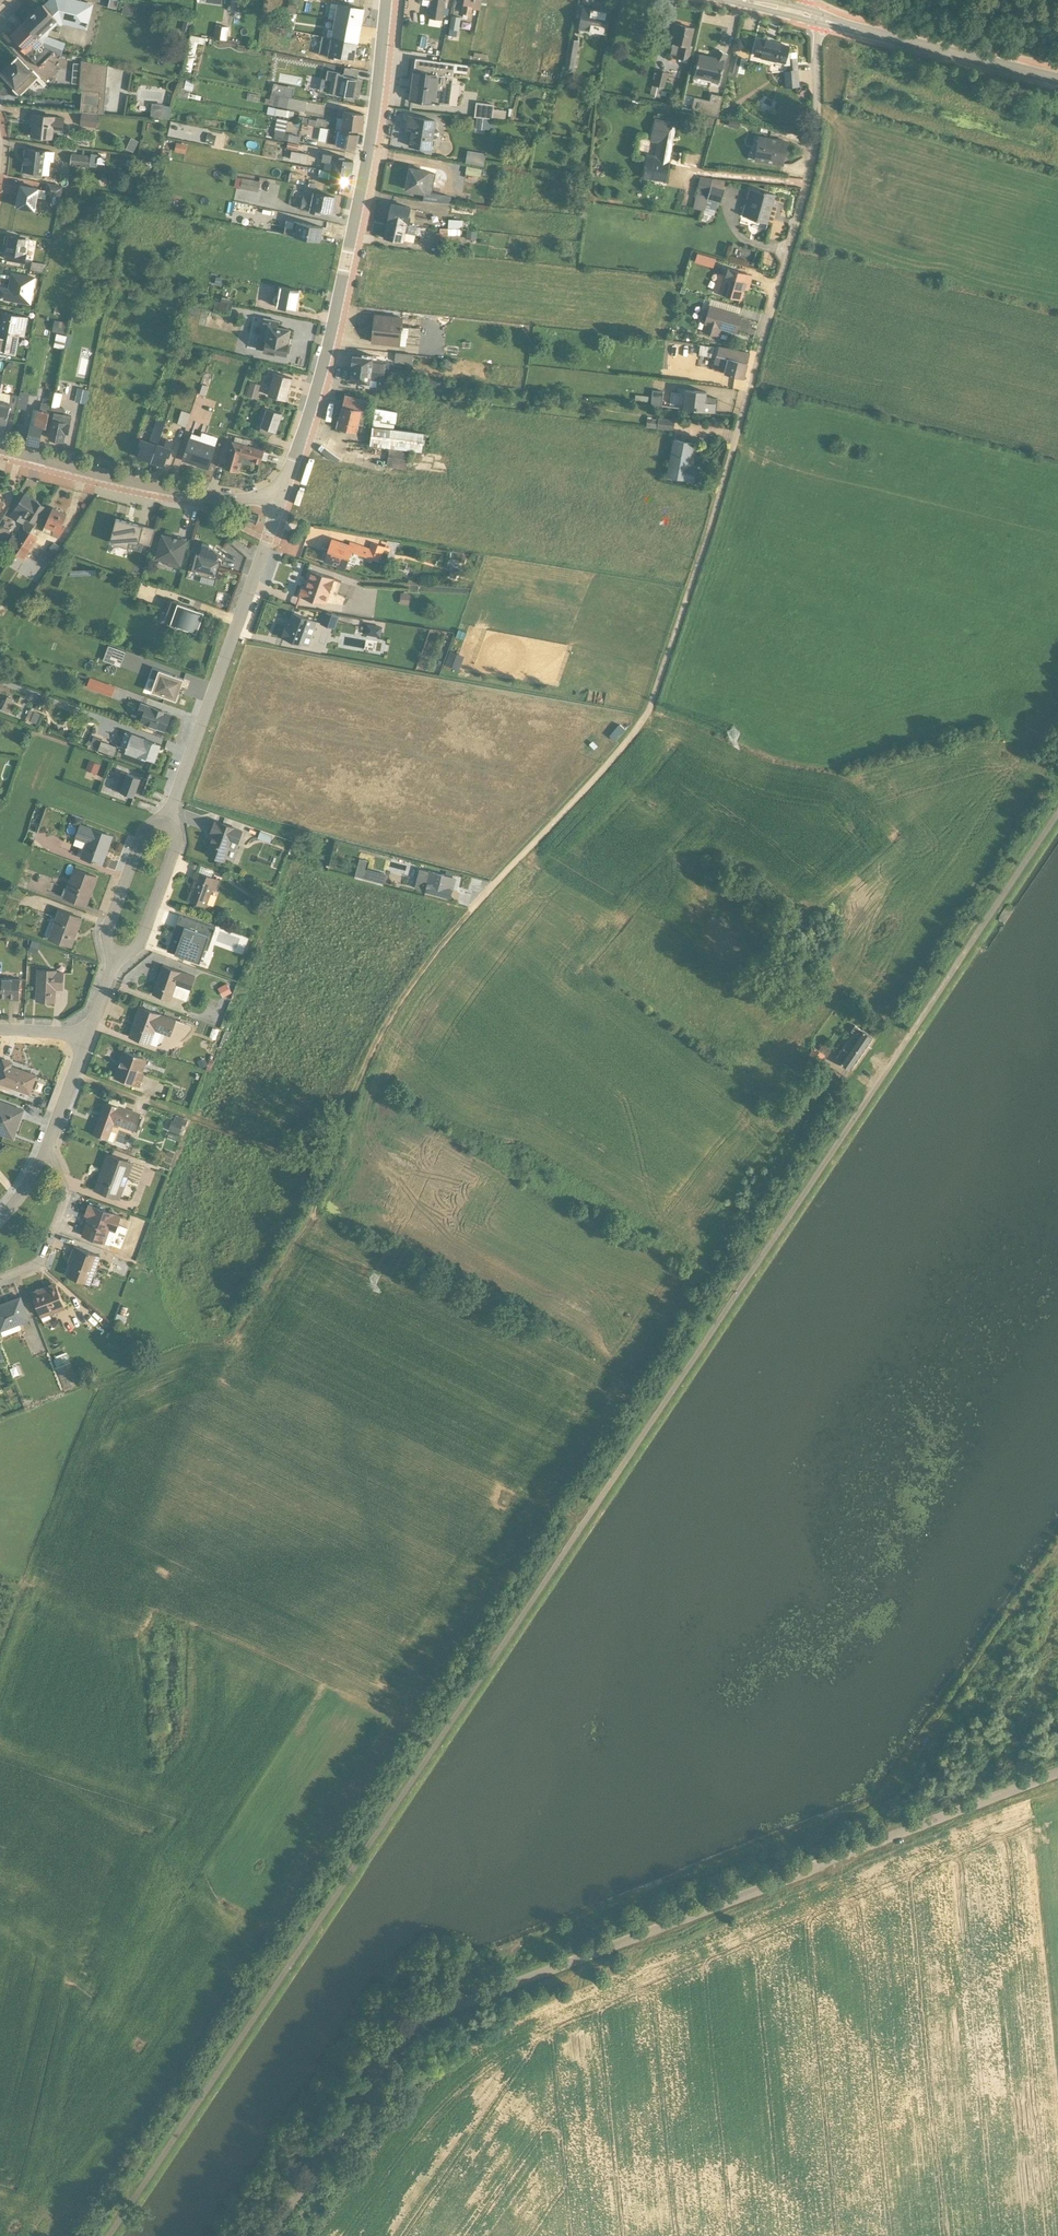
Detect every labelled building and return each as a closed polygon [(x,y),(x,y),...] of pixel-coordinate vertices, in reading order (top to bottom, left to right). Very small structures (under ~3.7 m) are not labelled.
[(54,51),(61,54),(65,43),(65,42),(48,36),(50,31),(58,23),(61,26),(62,24),(87,30),(93,4),(93,3),(80,0),(48,0),(43,5),(42,3),(22,21),(23,22),(54,51)] [(118,0),(109,0),(108,6),(116,8),(118,0)] [(444,0),(422,0),(422,4),(430,6),(427,26),(440,28),(441,19),(442,19),(443,15),(448,15),(449,9),(443,8),(444,0)] [(463,18),(467,18),(468,14),(471,15),(472,9),(479,10),(481,0),(464,0),(462,13),(464,14),(463,18)] [(137,6),(124,2),(121,13),(134,16),(137,6)] [(361,25),(364,9),(337,3),(337,4),(330,3),(327,19),(334,20),(361,25)] [(297,6),(289,4),(288,12),(295,14),(297,6)] [(606,34),(610,11),(605,10),(605,11),(590,9),(590,8),(582,6),(578,29),(606,34)] [(449,29),(448,35),(456,36),(457,30),(458,30),(460,17),(451,16),(449,29)] [(193,20),(184,18),(181,30),(190,32),(193,20)] [(327,29),(326,37),(357,43),(361,25),(334,20),(332,29),(327,29)] [(54,51),(23,22),(11,34),(18,42),(17,44),(38,66),(54,51)] [(693,28),(677,24),(670,53),(678,55),(677,58),(689,60),(692,46),(689,45),(693,28)] [(228,28),(215,26),(213,38),(226,40),(228,28)] [(190,78),(199,37),(190,36),(181,76),(190,78)] [(341,58),(354,60),(357,43),(326,37),(322,36),(318,55),(340,60),(341,58)] [(784,87),(798,86),(796,52),(787,50),(788,46),(758,39),(754,56),(786,64),(787,70),(782,70),(784,87)] [(530,46),(526,67),(535,69),(539,48),(530,46)] [(699,53),(694,77),(718,82),(723,60),(725,61),(728,55),(718,50),(714,56),(699,53)] [(746,59),(731,55),(726,76),(735,78),(736,73),(743,74),(746,59)] [(19,96),(38,77),(32,71),(31,72),(17,57),(0,72),(15,87),(13,89),(19,96)] [(411,101),(449,107),(453,72),(466,74),(467,65),(415,58),(415,60),(414,60),(411,79),(413,79),(412,87),(411,87),(410,100),(411,101)] [(79,89),(105,91),(107,65),(81,60),(79,89)] [(79,64),(73,64),(71,83),(78,84),(79,64)] [(343,73),(327,70),(325,80),(331,81),(330,88),(328,88),(327,94),(354,99),(355,94),(359,95),(362,80),(343,76),(343,73)] [(657,72),(654,71),(652,78),(655,79),(653,85),(664,88),(667,73),(657,70),(657,72)] [(194,82),(186,79),(184,89),(192,91),(194,82)] [(178,81),(174,97),(188,99),(188,98),(200,101),(201,97),(189,94),(190,91),(182,89),(183,82),(178,81)] [(291,98),(294,88),(273,84),(271,94),(291,98)] [(82,90),(80,112),(103,114),(105,91),(82,90)] [(705,98),(703,109),(718,113),(722,95),(712,92),(711,99),(705,98)] [(247,94),(246,100),(259,102),(260,97),(247,94)] [(264,104),(304,112),(306,102),(270,94),(269,100),(265,99),(264,104)] [(476,102),(474,117),(491,119),(493,105),(476,102)] [(164,105),(151,103),(150,118),(168,120),(171,107),(164,106),(164,105)] [(288,118),(293,119),(294,112),(268,107),(266,115),(275,117),(275,116),(288,119),(288,118)] [(492,109),(491,119),(504,120),(506,111),(492,109)] [(338,110),(335,129),(361,131),(363,114),(338,110)] [(96,127),(97,114),(81,112),(80,125),(96,127)] [(30,137),(52,139),(54,131),(62,132),(64,118),(31,113),(29,126),(31,126),(30,137)] [(408,146),(431,150),(433,138),(435,138),(438,137),(439,131),(437,129),(434,128),(435,120),(408,115),(405,130),(411,131),(408,146)] [(301,123),(301,124),(320,128),(328,129),(329,121),(317,118),(316,121),(295,117),(294,121),(301,123)] [(298,143),(299,136),(285,134),(287,120),(276,118),(274,132),(273,138),(298,143)] [(476,118),(475,128),(489,129),(490,119),(476,118)] [(646,153),(641,177),(665,182),(676,122),(654,118),(650,141),(656,143),(654,154),(646,153)] [(705,126),(712,128),(714,119),(707,118),(705,126)] [(738,129),(740,122),(729,119),(727,126),(738,129)] [(328,129),(320,128),(317,141),(355,149),(358,135),(328,129)] [(758,135),(753,161),(783,166),(787,140),(758,135)] [(138,142),(131,138),(126,149),(133,152),(138,142)] [(177,141),(176,150),(186,152),(187,143),(177,141)] [(468,148),(467,162),(485,164),(486,150),(468,148)] [(24,149),(22,171),(48,175),(50,161),(53,161),(54,152),(24,149)] [(291,151),(289,160),(306,162),(308,154),(291,151)] [(89,155),(71,153),(70,165),(88,167),(89,155)] [(322,156),(320,155),(319,158),(321,159),(321,160),(324,161),(323,169),(350,175),(353,161),(343,159),(344,157),(323,153),(322,156)] [(466,167),(465,173),(485,177),(486,169),(481,168),(481,170),(466,167)] [(350,175),(323,169),(319,168),(317,177),(328,179),(328,178),(331,178),(329,186),(350,190),(352,175),(350,175)] [(423,200),(449,203),(450,197),(431,193),(435,174),(410,169),(405,190),(424,194),(423,200)] [(260,190),(261,179),(237,176),(235,187),(260,190)] [(707,196),(712,179),(700,176),(696,194),(707,196)] [(723,189),(724,180),(712,179),(707,196),(703,211),(702,212),(713,216),(718,202),(719,202),(724,189),(723,189)] [(60,197),(63,186),(47,183),(45,190),(39,189),(39,187),(20,184),(16,208),(35,211),(37,198),(45,199),(46,194),(60,197)] [(767,223),(775,195),(764,191),(763,193),(749,189),(741,216),(767,223)] [(321,210),(331,212),(334,197),(312,193),(312,197),(303,195),(302,196),(299,195),(296,208),(309,210),(309,212),(320,214),(321,210)] [(703,211),(707,196),(696,194),(692,208),(703,211)] [(415,209),(391,204),(388,220),(412,226),(415,209)] [(388,220),(384,237),(403,241),(404,240),(412,242),(416,227),(412,226),(388,220)] [(462,220),(448,220),(448,227),(462,229),(462,220)] [(285,227),(284,234),(320,241),(322,227),(294,222),(293,228),(285,227)] [(475,240),(477,231),(466,230),(465,239),(475,240)] [(7,236),(4,259),(25,263),(29,239),(12,236),(7,236)] [(698,252),(695,261),(714,265),(716,256),(698,252)] [(31,262),(30,270),(44,272),(46,264),(31,262)] [(719,273),(713,292),(714,292),(740,299),(744,286),(748,287),(751,275),(727,269),(726,275),(719,273)] [(30,304),(35,277),(11,272),(8,288),(0,287),(0,299),(30,304)] [(273,295),(272,305),(276,306),(277,306),(295,310),(298,290),(278,287),(276,295),(273,295)] [(231,310),(232,298),(216,298),(215,309),(231,310)] [(710,300),(701,331),(718,336),(721,328),(735,332),(740,316),(739,316),(741,309),(710,300)] [(0,312),(0,322),(3,323),(2,332),(24,336),(28,317),(0,312)] [(403,318),(375,315),(372,342),(405,345),(406,337),(407,337),(408,327),(400,326),(400,324),(402,324),(403,318)] [(279,320),(263,317),(261,326),(267,327),(265,338),(257,337),(255,349),(263,350),(262,352),(273,354),(273,353),(287,356),(288,354),(289,354),(291,345),(289,345),(290,338),(288,338),(291,328),(278,326),(279,320)] [(67,322),(55,320),(53,332),(65,334),(67,322)] [(19,335),(0,332),(0,358),(6,359),(7,353),(15,354),(19,335)] [(56,334),(53,347),(63,349),(66,336),(56,334)] [(697,344),(690,344),(689,347),(697,347),(696,351),(699,351),(698,355),(715,358),(714,363),(725,366),(723,373),(743,378),(749,353),(717,346),(708,347),(697,344)] [(352,355),(350,369),(384,373),(385,369),(388,369),(388,365),(385,364),(386,357),(362,353),(361,356),(352,355)] [(395,353),(394,362),(412,364),(413,358),(420,359),(420,356),(395,353)] [(445,359),(443,369),(450,370),(452,360),(445,359)] [(665,364),(664,374),(681,375),(682,365),(665,364)] [(350,369),(349,381),(358,382),(358,385),(369,386),(375,386),(376,380),(383,381),(384,373),(350,369)] [(292,378),(271,372),(268,386),(269,386),(267,395),(286,400),(292,378)] [(440,388),(441,380),(424,378),(423,386),(440,388)] [(257,399),(261,385),(250,382),(249,386),(247,386),(244,395),(246,395),(246,396),(257,399)] [(9,412),(15,413),(19,396),(1,393),(3,384),(1,383),(0,389),(0,423),(6,424),(9,412)] [(87,390),(78,388),(75,402),(84,404),(87,390)] [(706,392),(685,389),(683,408),(715,413),(717,398),(705,396),(706,392)] [(663,392),(652,390),(650,405),(661,406),(663,392)] [(60,407),(62,392),(55,391),(49,419),(53,420),(49,438),(63,441),(65,432),(67,433),(72,416),(63,414),(64,408),(60,407)] [(26,409),(29,394),(20,392),(16,407),(26,409)] [(342,404),(366,410),(367,407),(368,401),(345,395),(342,404)] [(49,419),(51,405),(42,403),(41,403),(39,410),(37,410),(33,409),(30,424),(26,442),(39,445),(42,428),(46,428),(48,419),(49,419)] [(342,404),(338,420),(336,428),(356,433),(359,424),(363,424),(366,410),(342,404)] [(259,431),(270,435),(273,431),(276,422),(279,422),(282,413),(262,407),(256,425),(260,427),(259,431)] [(395,423),(397,412),(374,408),(372,426),(393,429),(394,423),(395,423)] [(181,411),(177,424),(185,427),(190,413),(181,411)] [(151,461),(166,420),(158,417),(149,443),(140,440),(137,448),(140,449),(137,456),(151,461)] [(647,418),(646,427),(673,430),(674,420),(658,418),(658,420),(647,418)] [(372,426),(369,445),(389,447),(408,450),(421,451),(423,433),(393,429),(372,426)] [(199,438),(191,435),(190,437),(189,437),(181,460),(208,469),(216,446),(199,440),(199,438)] [(232,440),(224,468),(238,472),(241,462),(250,464),(251,461),(260,463),(261,459),(266,461),(268,453),(263,451),(264,450),(242,444),(243,439),(235,437),(233,441),(232,440)] [(168,456),(173,442),(166,439),(163,445),(158,443),(151,461),(162,466),(163,465),(166,456),(168,456)] [(693,443),(673,439),(666,477),(693,481),(695,467),(689,466),(693,443)] [(389,447),(386,466),(405,469),(408,450),(389,447)] [(15,554),(30,532),(35,522),(45,506),(25,493),(9,515),(23,523),(23,529),(17,538),(12,535),(4,546),(15,554)] [(66,514),(53,508),(42,531),(58,538),(64,525),(61,524),(66,514)] [(247,520),(256,523),(259,516),(250,513),(247,520)] [(155,529),(116,518),(109,542),(141,551),(143,544),(150,546),(155,529)] [(30,532),(15,554),(23,559),(37,537),(30,532)] [(168,564),(178,567),(186,539),(178,537),(176,540),(171,539),(171,537),(162,535),(156,556),(169,560),(168,564)] [(365,557),(377,561),(380,562),(383,556),(387,557),(390,549),(380,545),(371,542),(369,548),(349,541),(348,545),(331,539),(329,543),(330,544),(328,549),(327,551),(325,550),(323,547),(320,548),(321,548),(318,550),(320,554),(325,552),(326,552),(323,561),(345,568),(351,552),(352,553),(352,552),(352,553),(365,557)] [(154,554),(158,541),(152,540),(149,553),(154,554)] [(60,547),(53,542),(46,553),(52,558),(60,547)] [(196,553),(192,568),(194,569),(194,572),(216,578),(219,567),(220,567),(221,562),(221,559),(224,555),(209,545),(202,543),(199,554),(196,553)] [(302,585),(298,596),(314,601),(317,600),(325,603),(334,578),(309,569),(303,585),(302,585)] [(204,612),(171,600),(164,621),(170,623),(196,633),(204,612)] [(324,611),(319,623),(334,628),(339,615),(331,612),(330,613),(324,611)] [(285,626),(281,636),(283,637),(283,638),(300,644),(301,643),(309,645),(317,621),(292,612),(287,627),(285,626)] [(369,624),(367,632),(381,635),(383,626),(369,624)] [(365,648),(385,654),(389,639),(369,633),(365,648)] [(122,664),(125,649),(108,645),(105,660),(122,664)] [(460,668),(465,653),(450,649),(446,664),(460,668)] [(184,679),(152,667),(148,677),(155,680),(151,692),(176,701),(179,692),(182,693),(183,688),(181,687),(184,679)] [(90,676),(87,687),(113,694),(116,683),(90,676)] [(170,714),(140,702),(136,712),(142,714),(139,721),(164,730),(170,714)] [(145,757),(154,760),(159,745),(125,732),(119,747),(101,741),(101,739),(93,737),(90,746),(98,749),(97,750),(112,755),(113,754),(116,755),(118,749),(145,758),(145,757)] [(128,760),(144,765),(146,760),(130,755),(128,760)] [(100,765),(89,760),(85,770),(96,774),(100,765)] [(120,772),(114,790),(120,792),(133,796),(135,793),(141,795),(147,779),(127,772),(126,774),(120,772)] [(80,857),(101,865),(112,836),(80,824),(82,819),(75,816),(72,823),(78,826),(74,838),(75,838),(73,844),(83,848),(80,857)] [(213,834),(206,854),(224,861),(231,841),(237,843),(242,831),(215,821),(210,832),(213,834)] [(272,835),(259,831),(257,838),(269,842),(272,835)] [(368,861),(359,859),(354,875),(383,883),(385,874),(366,869),(368,861)] [(193,880),(186,900),(205,906),(212,890),(215,890),(219,879),(211,876),(213,871),(200,866),(197,871),(194,870),(191,879),(193,880)] [(97,876),(73,867),(62,898),(86,906),(97,876)] [(419,869),(414,888),(422,890),(423,886),(425,886),(424,890),(450,897),(456,877),(452,876),(451,877),(419,869)] [(58,908),(47,939),(71,947),(82,917),(58,908)] [(202,963),(214,928),(196,920),(195,920),(179,915),(167,950),(202,963)] [(40,943),(31,940),(28,951),(37,954),(40,943)] [(161,964),(151,993),(170,1000),(172,996),(186,1001),(195,976),(161,964)] [(38,970),(36,1001),(54,1002),(55,989),(62,989),(62,973),(55,972),(55,971),(38,970)] [(0,977),(0,997),(3,997),(3,999),(18,1000),(20,978),(0,977)] [(139,1006),(128,1036),(150,1044),(150,1043),(156,1045),(161,1033),(170,1036),(175,1019),(139,1006)] [(876,1037),(864,1029),(842,1063),(854,1071),(876,1037)] [(147,1059),(123,1050),(113,1077),(139,1086),(144,1073),(142,1072),(147,1059)] [(2,1059),(0,1064),(0,1083),(29,1093),(35,1075),(10,1066),(11,1063),(2,1059)] [(104,1101),(92,1134),(112,1141),(116,1132),(111,1130),(113,1124),(113,1123),(134,1130),(140,1112),(125,1107),(127,1102),(110,1096),(108,1102),(104,1101)] [(3,1136),(13,1140),(16,1130),(24,1109),(0,1101),(0,1135),(3,1136)] [(181,1133),(185,1117),(174,1114),(170,1130),(181,1133)] [(133,1163),(107,1154),(101,1171),(94,1189),(120,1199),(133,1163)] [(87,1216),(81,1234),(82,1236),(104,1243),(109,1229),(115,1231),(121,1215),(88,1203),(84,1215),(87,1216)] [(66,1262),(70,1263),(65,1275),(90,1284),(101,1255),(73,1245),(66,1262)] [(54,1282),(31,1291),(41,1317),(44,1324),(52,1321),(49,1314),(65,1308),(54,1282)] [(0,1303),(0,1331),(30,1319),(20,1295),(0,1303)]
